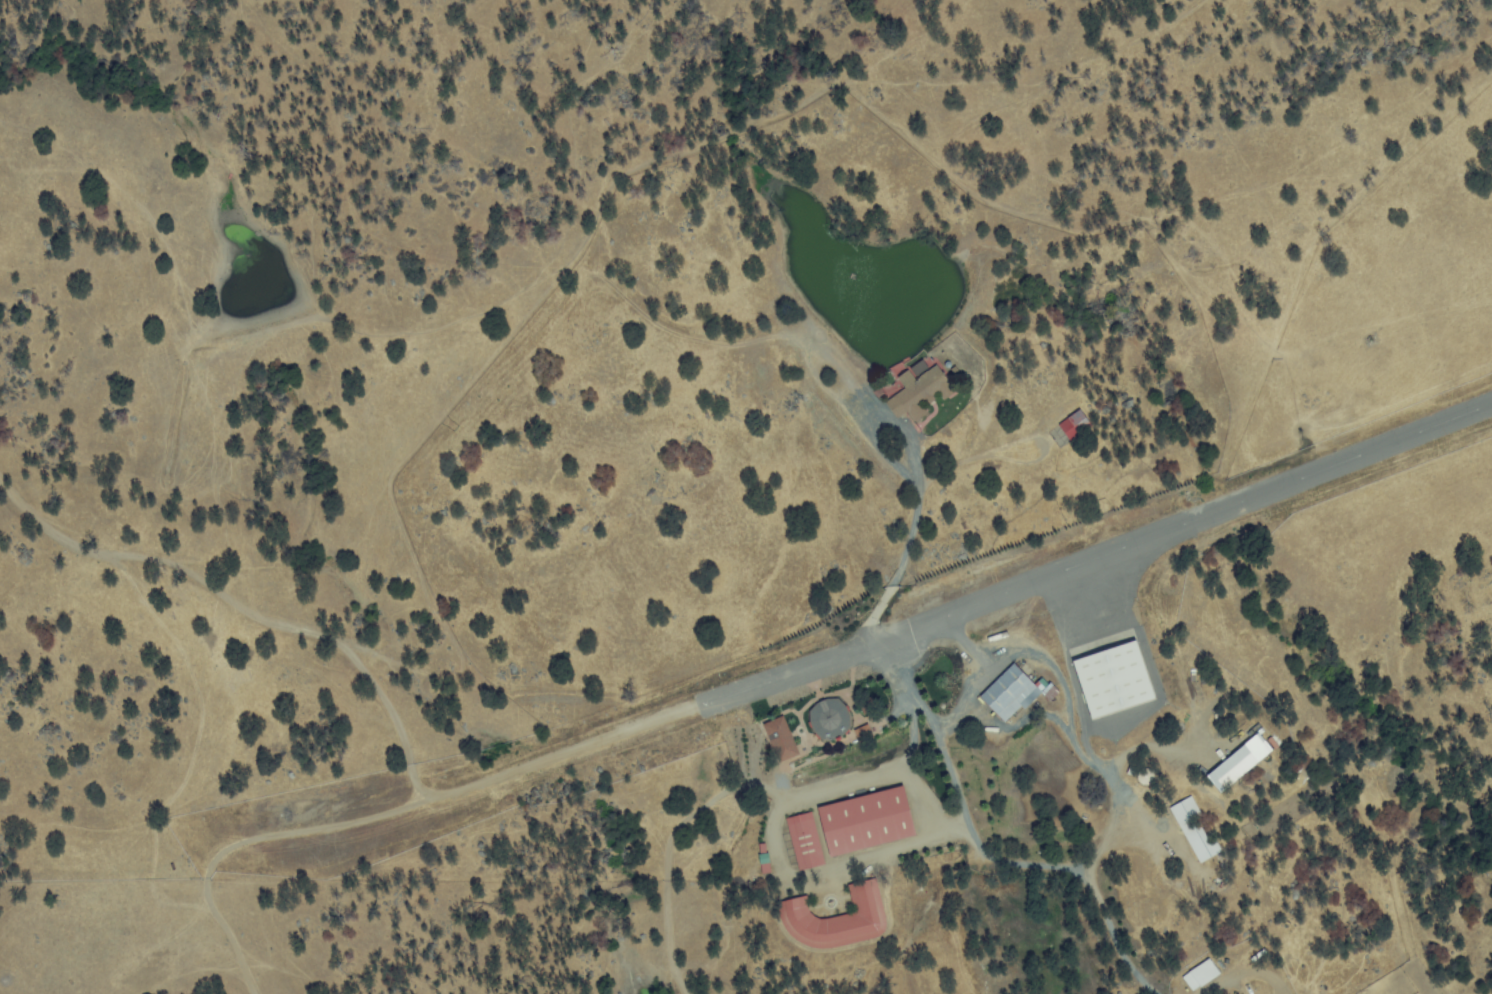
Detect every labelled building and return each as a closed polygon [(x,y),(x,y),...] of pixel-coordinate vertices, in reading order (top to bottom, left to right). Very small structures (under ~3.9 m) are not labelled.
[(955,394),(936,367),(913,382),(910,378),(890,392),(895,398),(885,404),(896,421),(907,413),(914,423),(928,414),(923,408),(938,398),(942,403),(955,394)] [(1071,663),(1135,642),(1154,701),(1090,721),(1071,663)] [(1012,665),(978,699),(1003,724),(1020,707),(1024,711),(1041,694),(1012,665)] [(871,737),(865,728),(855,734),(860,743),(871,737)] [(816,810),(902,787),(915,836),(828,859),(816,810)] [(785,820),(811,813),(825,867),(799,874),(785,820)] [(1220,976),(1193,993),(1191,993),(1181,979),(1209,960),(1220,976)]
